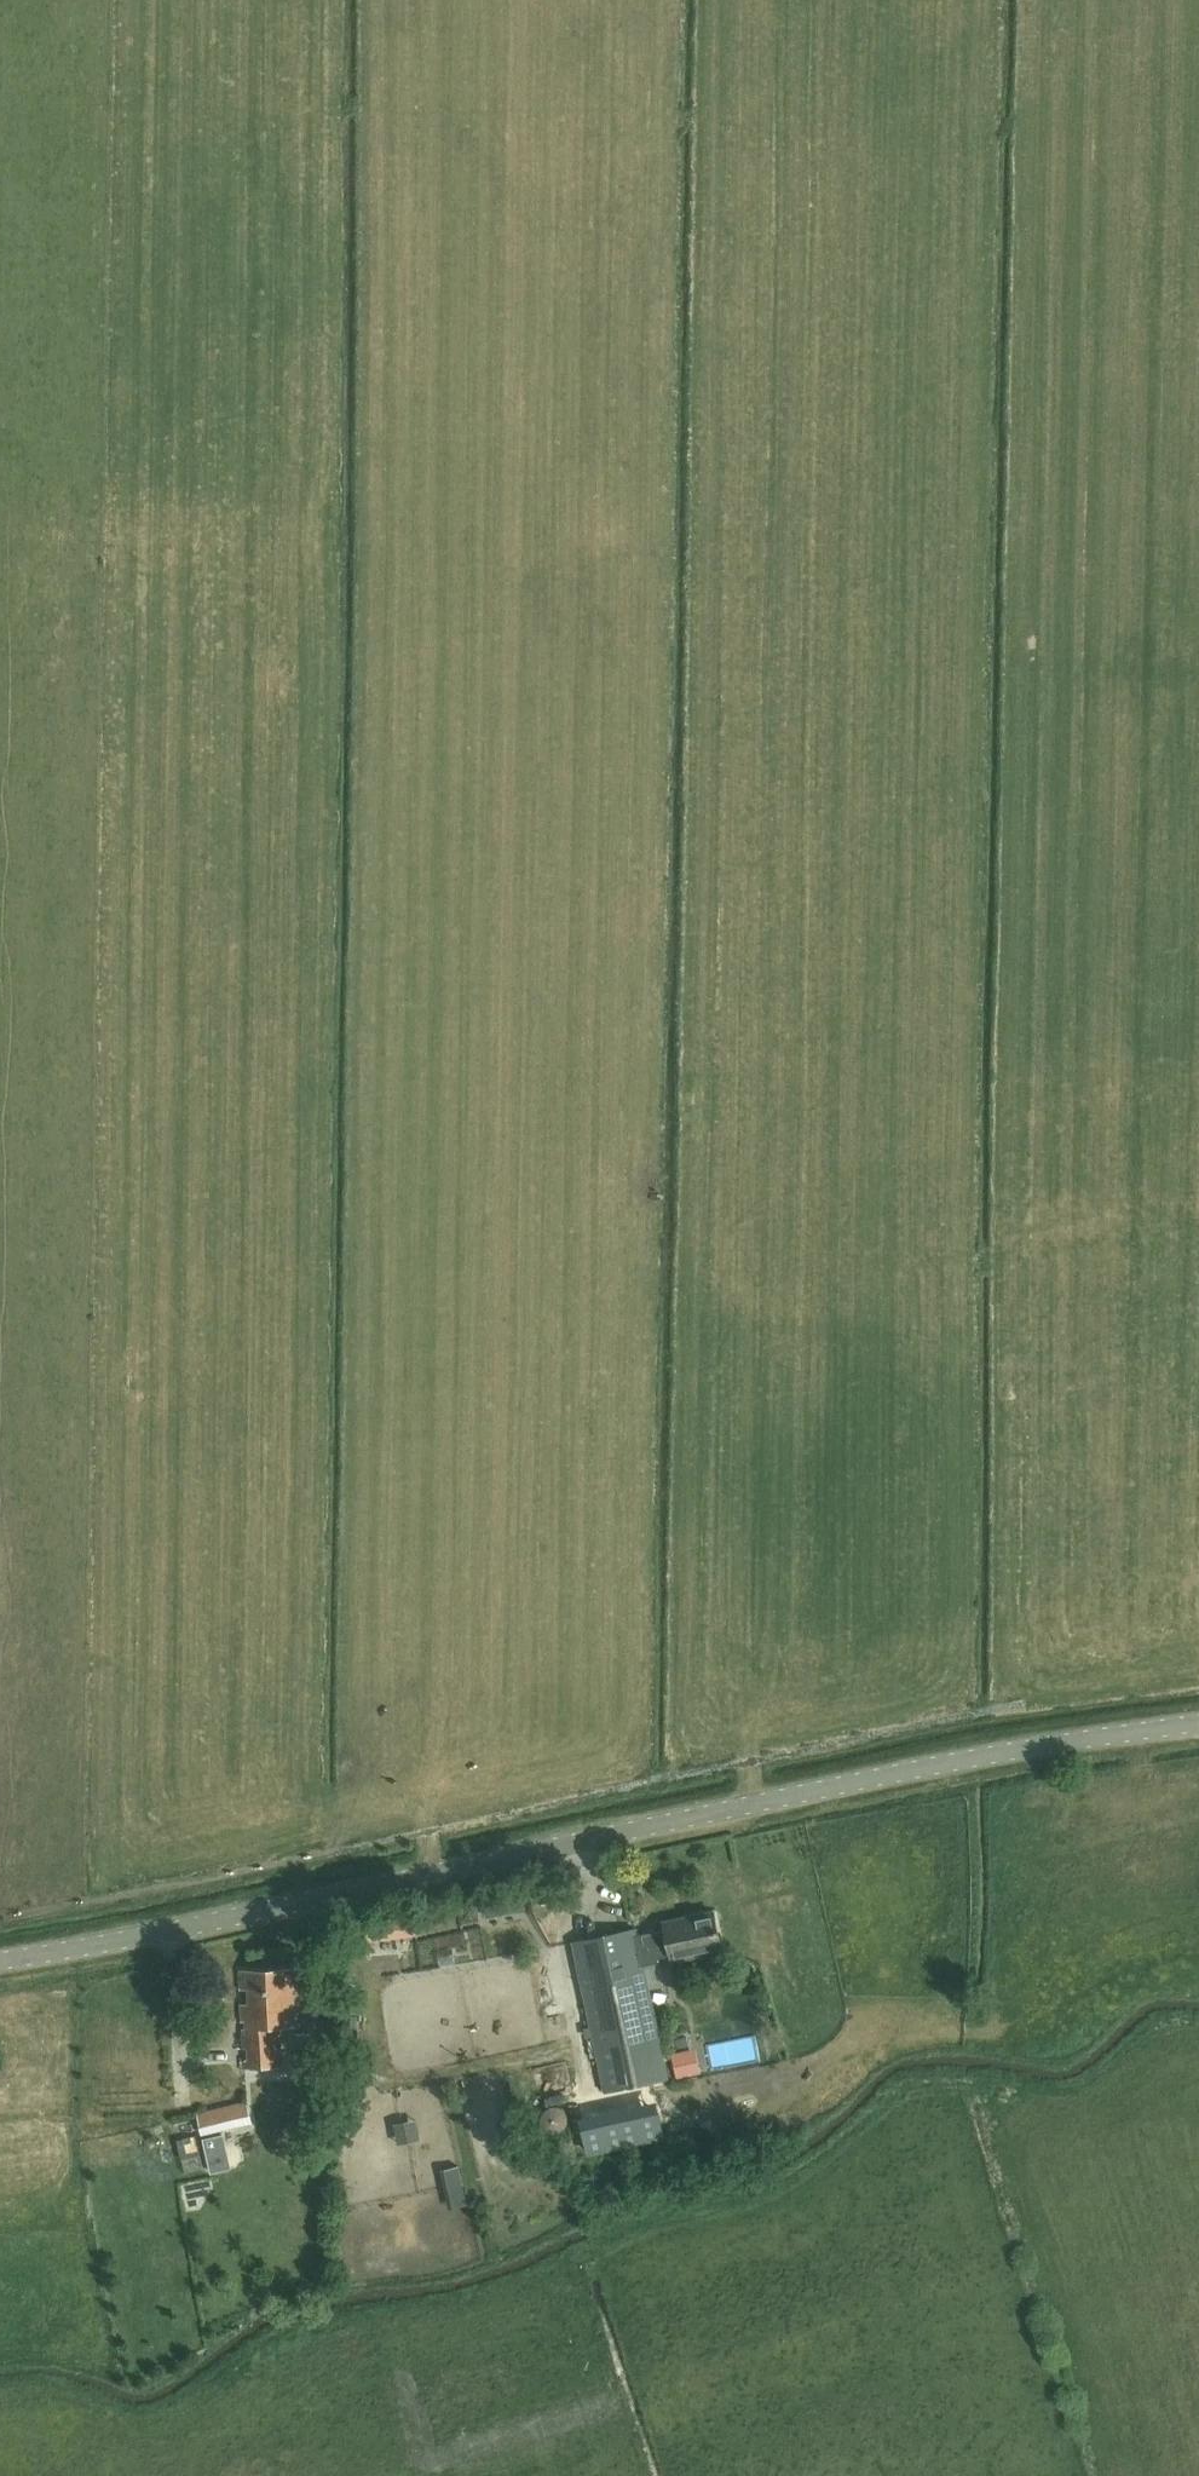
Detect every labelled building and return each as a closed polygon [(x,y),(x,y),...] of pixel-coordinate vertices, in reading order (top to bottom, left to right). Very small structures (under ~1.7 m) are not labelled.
[(480,1918),(530,1915),(529,1898),(479,1902),(480,1918)] [(666,1928),(637,1934),(636,1928),(573,1941),(605,2091),(668,2078),(644,1964),(672,1959),(672,1960),(721,1949),(713,1911),(665,1922),(666,1928)] [(297,1967),(239,1970),(243,2068),(280,2067),(278,2028),(299,2027),(297,1967)] [(344,2093),(359,2093),(358,2019),(342,2018),(344,2093)] [(319,2031),(296,2032),(298,2080),(321,2079),(319,2031)] [(696,2049),(672,2053),(677,2077),(700,2073),(696,2049)] [(197,2113),(202,2135),(228,2130),(229,2131),(202,2137),(202,2136),(191,2139),(196,2168),(238,2159),(226,2105),(211,2109),(197,2113)] [(241,2134),(260,2126),(253,2110),(235,2118),(241,2134)]
